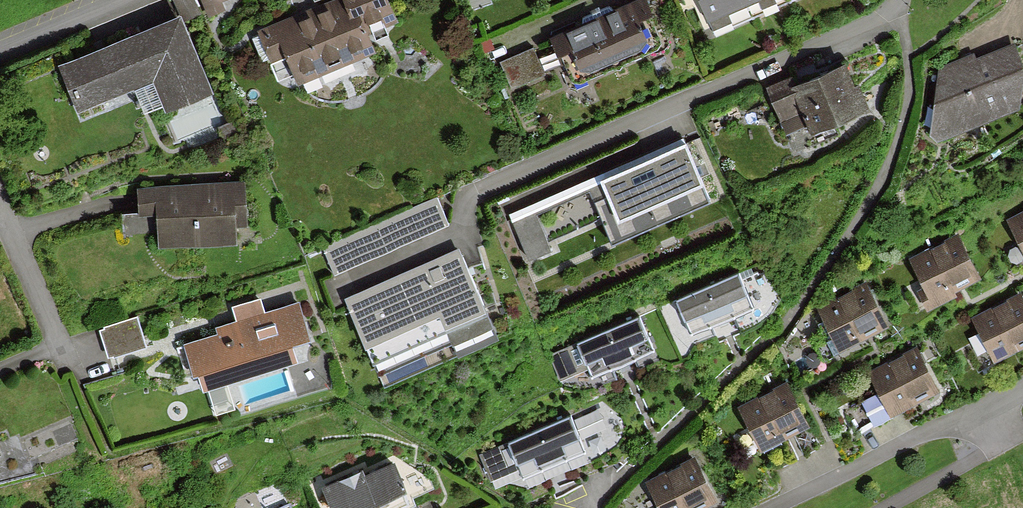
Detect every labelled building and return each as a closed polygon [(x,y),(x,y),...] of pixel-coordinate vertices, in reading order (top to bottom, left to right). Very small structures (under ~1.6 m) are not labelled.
[(184,17),(201,11),(197,0),(177,0),(184,17)] [(225,4),(235,0),(201,0),(209,19),(228,11),(225,4)] [(264,31),(277,60),(288,55),(299,82),(380,47),(373,32),(399,20),(391,0),(335,0),(264,31)] [(553,37),(560,52),(569,49),(582,77),(661,44),(649,15),(655,12),(650,0),(640,0),(553,37)] [(717,28),(753,13),(747,0),(704,0),(717,28)] [(753,13),(782,0),(747,0),(753,13)] [(183,15),(59,67),(78,113),(156,80),(167,107),(213,88),(183,15)] [(943,68),(940,137),(1022,104),(1022,50),(1018,37),(943,68)] [(795,77),(773,88),(793,130),(816,118),(821,130),(876,103),(854,59),(799,85),(795,77)] [(710,194),(687,139),(505,216),(528,271),(710,194)] [(242,181),(139,187),(141,215),(157,213),(159,247),(235,242),(234,224),(245,223),(242,181)] [(335,271),(451,229),(442,204),(326,246),(335,271)] [(1010,216),(1022,242),(1022,210),(1010,216)] [(961,234),(913,258),(927,287),(923,289),(930,304),(957,290),(953,282),(979,269),(961,234)] [(330,297),(367,385),(479,337),(442,250),(330,297)] [(755,306),(741,273),(678,300),(692,333),(755,306)] [(867,279),(816,305),(839,348),(889,322),(867,279)] [(975,316),(997,357),(1022,343),(1022,291),(975,316)] [(309,337),(298,302),(215,328),(217,334),(181,345),(195,389),(295,358),(291,343),(309,337)] [(656,357),(638,317),(552,354),(564,384),(590,373),(595,383),(656,357)] [(109,358),(147,347),(139,319),(101,329),(109,358)] [(940,385),(919,347),(872,372),(893,410),(940,385)] [(788,380),(740,404),(761,445),(808,421),(788,380)] [(588,454),(571,414),(484,451),(497,481),(523,470),(527,480),(588,454)] [(644,480),(657,507),(701,507),(716,501),(693,456),(644,480)] [(407,488),(396,461),(367,474),(364,468),(325,485),(335,507),(359,507),(407,488)]
